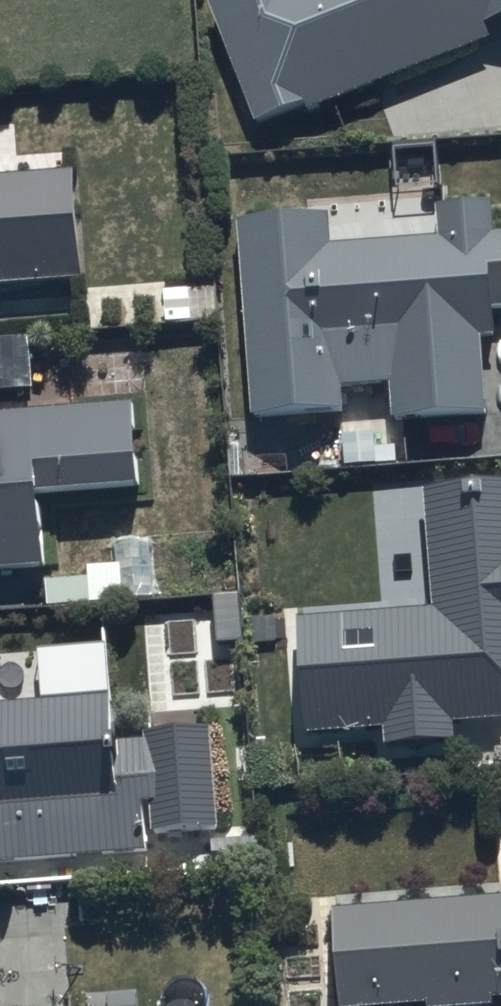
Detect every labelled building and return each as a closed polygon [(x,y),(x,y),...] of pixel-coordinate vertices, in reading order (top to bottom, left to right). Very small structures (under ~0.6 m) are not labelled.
[(253,136),(308,115),(312,125),(494,54),(489,41),(500,36),(500,0),(231,0),(204,11),(253,136)] [(84,297),(80,189),(0,192),(0,301),(84,297)] [(250,416),(343,417),(343,396),(391,393),(393,423),(487,417),(482,341),(495,341),(493,318),(500,318),(500,238),(494,238),(492,209),(437,212),(439,242),(334,249),(332,220),(235,226),(250,416)] [(0,355),(0,408),(38,405),(34,352),(0,355)] [(45,573),(42,500),(136,497),(132,403),(0,413),(0,575),(45,573)] [(308,735),(386,733),(387,753),(457,749),(456,723),(500,721),(500,488),(425,492),(434,613),(300,625),(308,735)] [(151,552),(116,554),(120,608),(155,606),(151,552)] [(0,708),(0,871),(150,863),(149,843),(223,838),(217,734),(146,738),(146,749),(117,751),(111,651),(39,655),(42,705),(0,708)] [(340,1005),(500,1005),(500,914),(335,926),(340,1005)]
